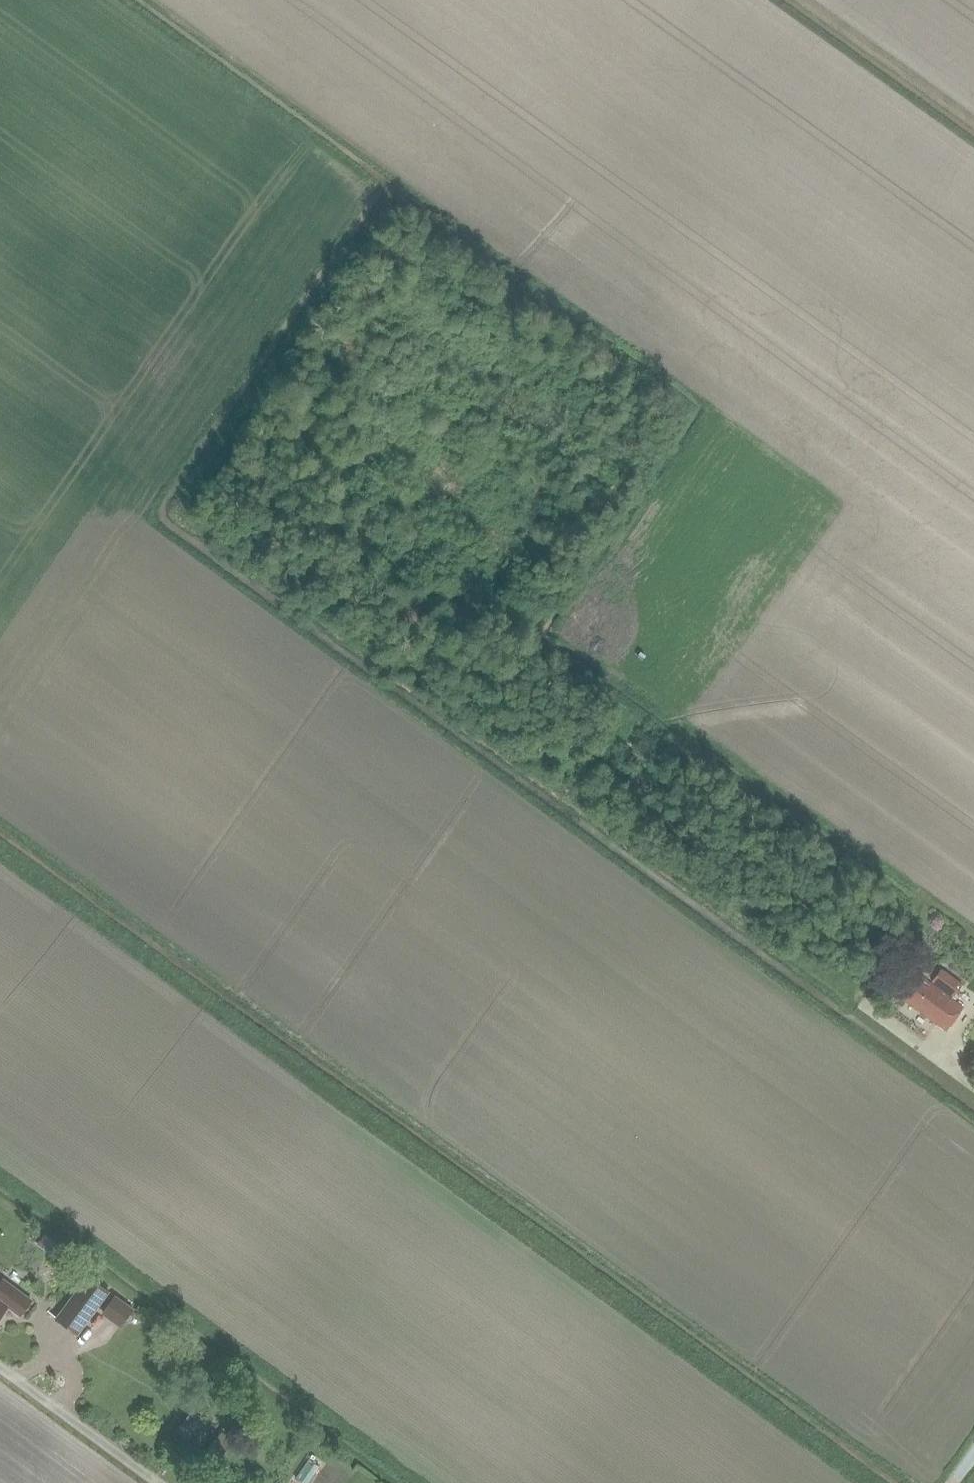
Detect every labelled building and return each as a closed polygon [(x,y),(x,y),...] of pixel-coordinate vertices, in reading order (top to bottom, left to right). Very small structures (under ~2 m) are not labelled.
[(934,983),(955,997),(963,985),(943,970),(934,983)] [(948,1030),(964,1008),(920,976),(904,998),(948,1030)] [(42,1233),(35,1244),(53,1256),(60,1245),(42,1233)] [(76,1336),(108,1291),(85,1274),(53,1319),(76,1336)] [(7,1307),(19,1316),(31,1300),(3,1280),(0,1284),(0,1316),(7,1307)] [(115,1296),(101,1315),(120,1329),(134,1310),(115,1296)] [(184,1422),(195,1430),(203,1419),(192,1411),(184,1422)] [(301,1449),(296,1457),(304,1463),(306,1459),(309,1454),(301,1449)] [(316,1482),(348,1482),(355,1469),(330,1456),(316,1482)]
